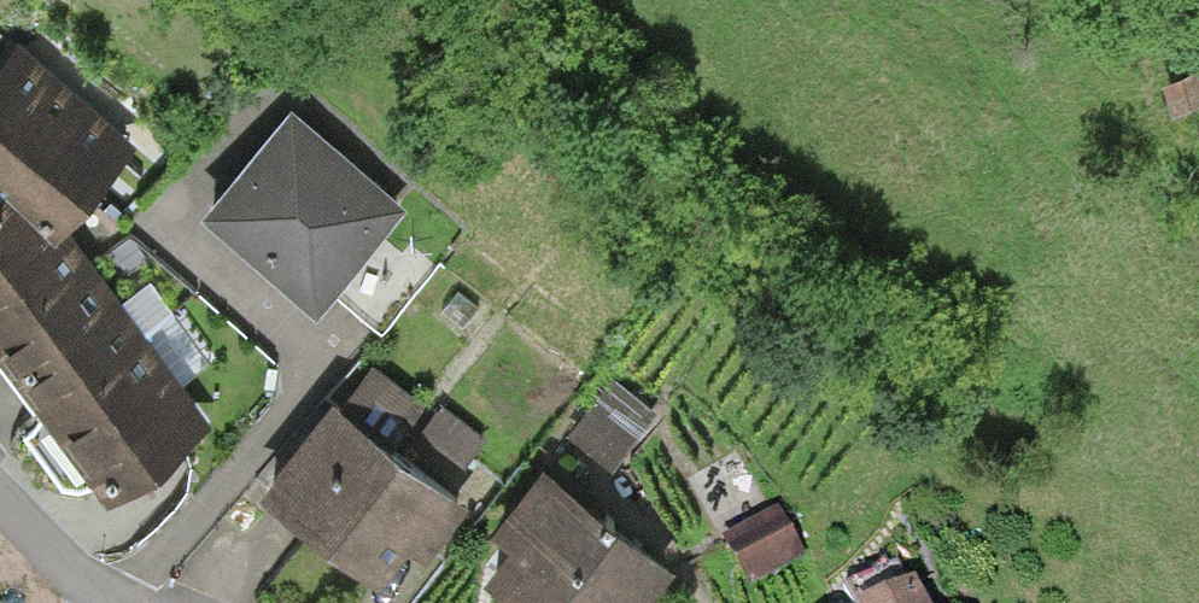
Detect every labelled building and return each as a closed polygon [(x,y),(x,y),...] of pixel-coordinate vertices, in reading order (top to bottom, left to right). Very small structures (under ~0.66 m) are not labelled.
[(26,53),(0,81),(0,205),(9,199),(57,248),(70,234),(142,152),(26,53)] [(1198,99),(1198,65),(1162,72),(1168,105),(1198,99)] [(261,270),(320,320),(407,219),(291,119),(204,220),(261,270)] [(70,234),(57,248),(9,199),(0,205),(0,337),(95,267),(70,234)] [(0,337),(0,364),(44,422),(152,344),(95,267),(0,337)] [(152,344),(44,422),(107,509),(215,431),(152,344)] [(371,370),(341,407),(449,491),(484,449),(440,414),(434,421),(371,370)] [(655,407),(612,374),(564,437),(607,470),(655,407)] [(341,407),(330,399),(258,492),(379,586),(400,559),(408,549),(425,563),(469,507),(449,491),(341,407)] [(542,474),(491,540),(502,548),(508,553),(484,585),(508,602),(653,602),(675,575),(542,474)] [(750,584),(806,553),(780,506),(723,536),(750,584)] [(855,602),(930,602),(914,576),(855,602)]
